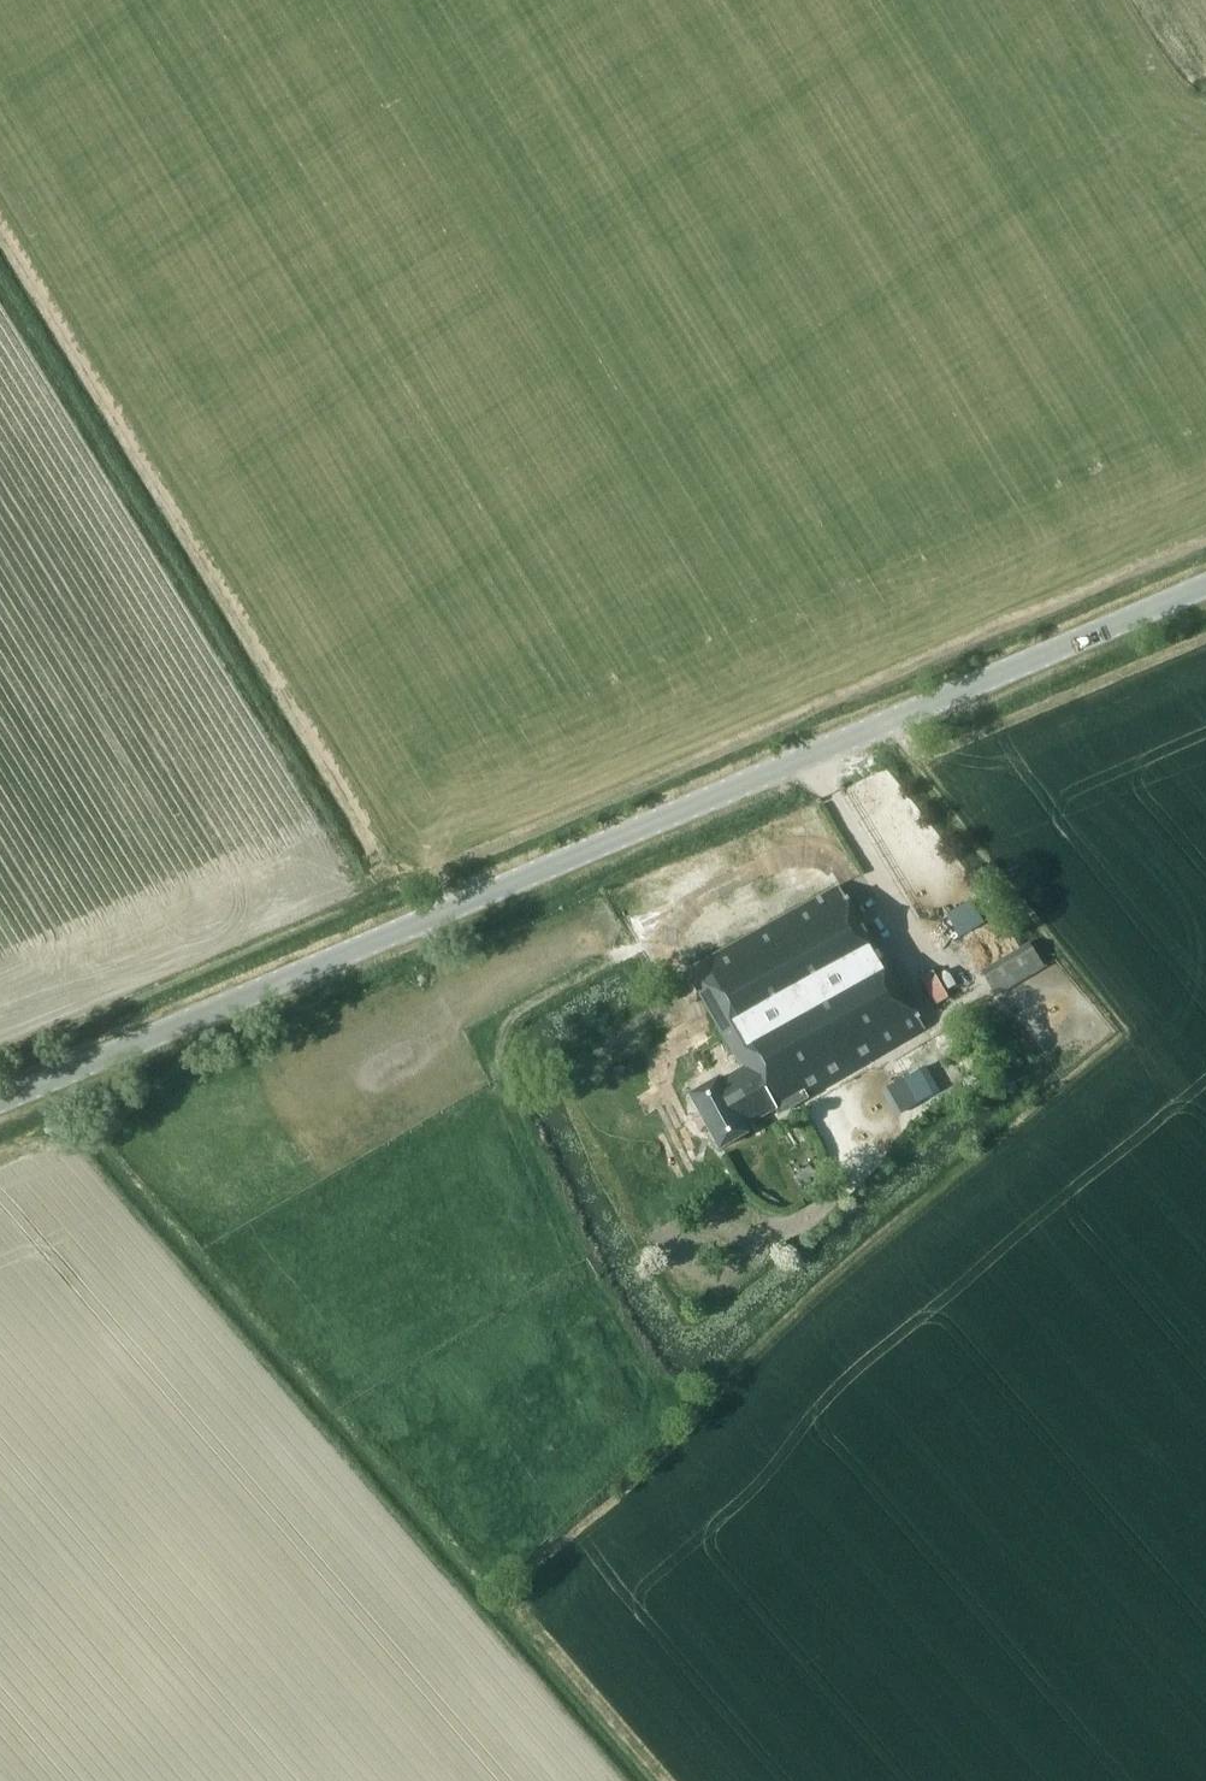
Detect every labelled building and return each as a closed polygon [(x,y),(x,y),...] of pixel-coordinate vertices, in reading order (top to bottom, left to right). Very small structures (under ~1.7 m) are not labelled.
[(929,1028),(841,884),(688,972),(745,1067),(723,1080),(720,1076),(694,1091),(727,1148),(753,1133),(749,1126),(780,1108),(783,1112),(929,1028)] [(1008,990),(1010,995),(1027,985),(1025,980),(1045,967),(1030,942),(982,970),(998,996),(1008,990)]
